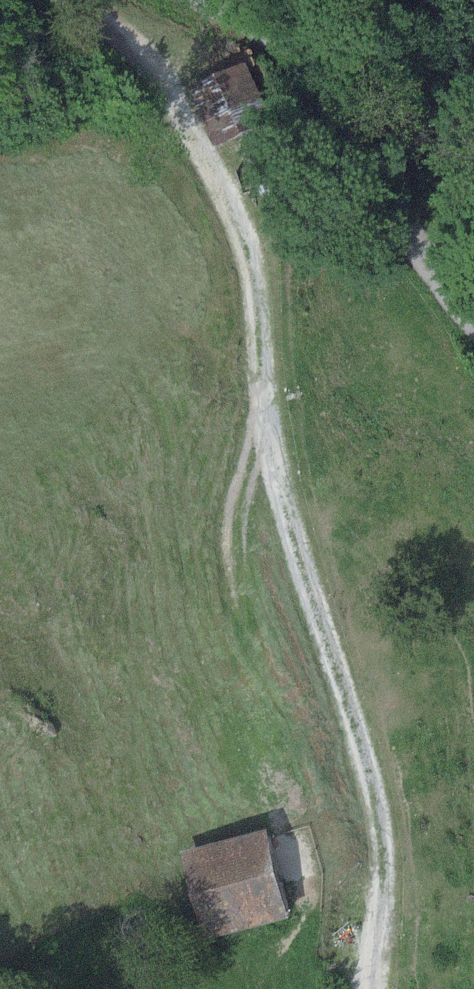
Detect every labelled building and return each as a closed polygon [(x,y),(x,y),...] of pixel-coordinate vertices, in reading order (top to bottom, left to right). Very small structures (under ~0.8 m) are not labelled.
[(284,836),(192,858),(213,947),(305,925),(284,836)]
